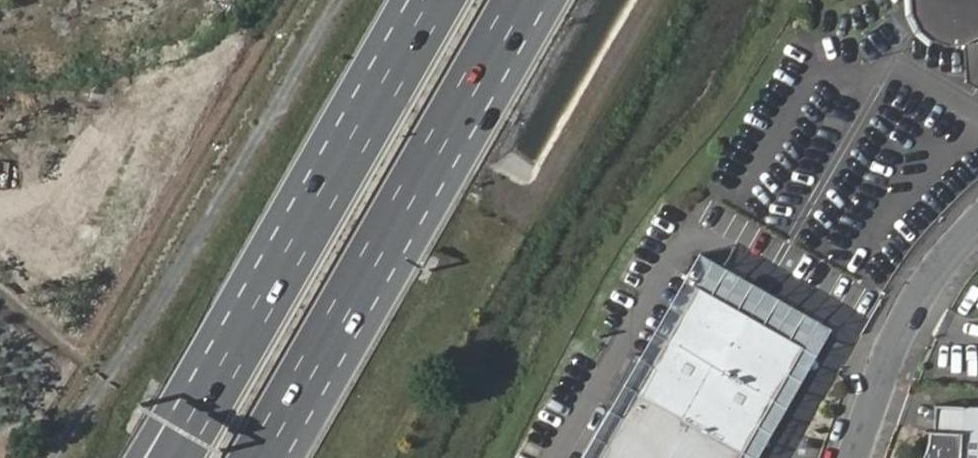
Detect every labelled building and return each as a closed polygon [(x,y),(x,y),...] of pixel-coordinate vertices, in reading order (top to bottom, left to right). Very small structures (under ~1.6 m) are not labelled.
[(921,0),(921,9),(924,17),(928,24),(933,31),(940,37),(948,41),(956,44),(965,45),(973,44),(977,80),(977,0),(921,0)] [(804,347),(707,290),(607,457),(739,457),(804,347)] [(943,402),(942,429),(933,429),(920,457),(977,457),(977,403),(943,402)]
